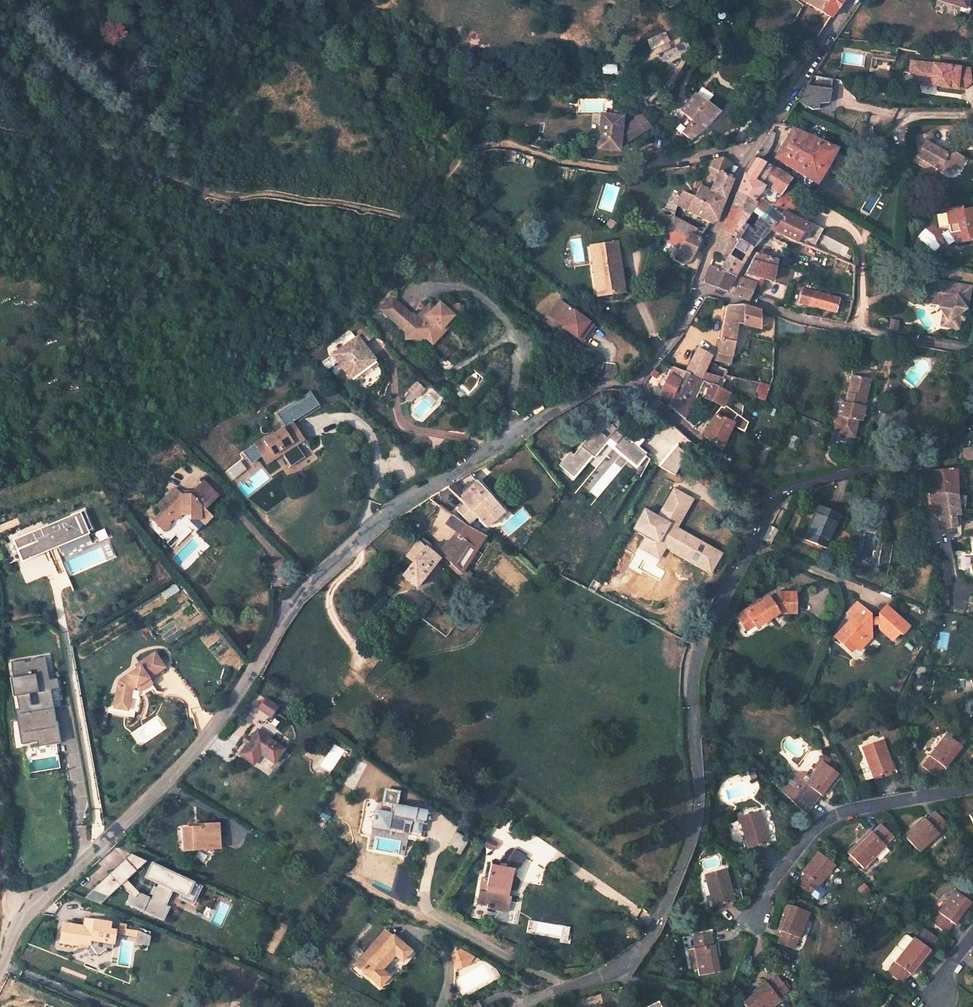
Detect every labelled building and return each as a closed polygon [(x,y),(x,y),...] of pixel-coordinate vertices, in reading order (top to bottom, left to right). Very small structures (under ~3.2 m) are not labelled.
[(829,17),(841,0),(804,0),(805,1),(829,17)] [(968,9),(971,0),(939,0),(939,1),(968,9)] [(789,69),(796,57),(781,47),(773,59),(789,69)] [(937,83),(962,87),(970,79),(969,66),(911,58),(909,69),(914,74),(922,75),(921,82),(931,83),(931,82),(931,77),(937,78),(937,83)] [(830,100),(833,78),(813,75),(799,98),(798,100),(810,108),(818,107),(819,102),(830,100)] [(875,91),(879,94),(885,95),(890,93),(890,84),(891,78),(877,76),(876,82),(875,91)] [(682,130),(689,137),(701,130),(719,112),(697,88),(680,107),(692,120),(682,130)] [(600,113),(596,152),(620,155),(621,144),(626,141),(628,144),(647,131),(646,129),(652,125),(645,114),(625,127),(623,127),(624,115),(600,113)] [(812,186),(814,182),(817,183),(821,176),(832,155),(835,149),(816,140),(818,137),(808,132),(803,134),(790,127),(790,129),(780,145),(773,157),(804,175),(802,179),(802,183),(809,186),(812,186)] [(760,183),(766,176),(772,167),(761,161),(770,146),(771,144),(775,132),(770,129),(756,150),(753,156),(756,157),(752,163),(745,174),(760,183)] [(929,162),(942,169),(956,166),(962,156),(950,149),(946,150),(945,151),(934,145),(930,131),(915,134),(919,149),(913,158),(923,164),(929,163),(929,162)] [(675,202),(707,223),(716,217),(718,209),(722,196),(728,178),(729,176),(725,174),(731,161),(721,156),(714,157),(709,166),(717,169),(712,178),(706,188),(699,184),(692,197),(680,191),(675,202)] [(725,254),(716,268),(708,264),(705,273),(702,281),(726,290),(734,276),(742,263),(752,247),(771,227),(778,231),(797,240),(805,223),(781,209),(791,195),(783,187),(786,182),(788,178),(774,169),(772,167),(766,176),(772,180),(760,197),(756,195),(762,184),(760,183),(745,174),(743,173),(737,190),(731,204),(721,228),(718,236),(717,240),(720,242),(718,247),(727,251),(725,254)] [(886,189),(891,181),(880,175),(876,183),(886,189)] [(957,241),(967,240),(967,237),(972,236),(972,213),(972,208),(955,210),(945,212),(936,213),(938,226),(947,227),(948,232),(950,234),(951,237),(953,239),(955,240),(957,241)] [(603,227),(609,230),(615,222),(609,218),(603,227)] [(665,229),(685,238),(688,232),(698,237),(700,234),(669,218),(665,229)] [(673,258),(686,264),(698,237),(688,232),(685,238),(665,229),(661,238),(679,245),(673,258)] [(600,293),(616,291),(612,241),(587,243),(589,274),(598,274),(600,293)] [(730,292),(747,298),(756,283),(762,285),(765,278),(773,280),(777,259),(756,252),(755,254),(747,273),(741,277),(736,288),(730,292)] [(948,315),(947,321),(958,323),(960,313),(964,314),(966,298),(967,298),(970,281),(956,278),(955,283),(950,282),(951,278),(928,273),(924,296),(943,299),(947,305),(943,308),(948,315)] [(598,274),(589,274),(591,293),(600,293),(598,274)] [(802,287),(798,299),(832,308),(834,304),(838,305),(839,301),(835,299),(836,296),(802,287)] [(400,318),(407,311),(389,295),(378,307),(396,323),(400,318)] [(585,331),(591,323),(559,299),(553,307),(560,312),(555,319),(573,332),(578,326),(585,331)] [(403,322),(403,329),(404,337),(424,337),(431,342),(442,329),(441,325),(453,311),(453,302),(444,303),(442,304),(437,300),(433,306),(422,317),(407,318),(403,322)] [(433,306),(428,302),(417,314),(411,314),(407,318),(422,317),(433,306)] [(457,302),(453,302),(453,311),(441,325),(442,329),(457,313),(457,302)] [(714,357),(728,360),(734,320),(744,322),(755,323),(756,308),(745,305),(723,303),(719,336),(717,344),(716,350),(714,357)] [(560,312),(553,307),(548,314),(555,319),(560,312)] [(407,318),(411,314),(407,311),(400,318),(396,323),(403,329),(403,322),(407,318)] [(891,314),(889,323),(897,325),(898,316),(891,314)] [(371,356),(356,336),(351,340),(359,351),(360,350),(367,359),(371,356)] [(332,354),(348,377),(358,370),(356,368),(367,359),(360,350),(359,351),(351,340),(332,354)] [(708,438),(719,445),(731,422),(745,429),(751,422),(738,415),(740,412),(741,399),(735,401),(723,399),(727,391),(713,384),(704,381),(698,377),(701,370),(709,354),(697,347),(685,371),(672,365),(661,381),(665,383),(660,390),(670,397),(667,403),(679,414),(682,417),(697,392),(705,397),(710,400),(713,401),(717,402),(713,411),(701,433),(708,438)] [(850,365),(848,372),(866,375),(867,369),(850,365)] [(718,375),(701,370),(698,377),(704,381),(713,384),(718,375)] [(838,398),(831,429),(852,433),(855,417),(859,417),(862,403),(860,402),(866,375),(848,372),(843,399),(838,398)] [(416,398),(425,389),(417,381),(407,390),(416,398)] [(754,393),(763,397),(768,384),(758,381),(754,393)] [(616,431),(624,421),(612,411),(604,420),(600,417),(594,424),(598,428),(574,455),(571,452),(560,465),(573,475),(590,454),(594,457),(610,438),(618,445),(616,448),(638,467),(647,456),(616,431)] [(294,421),(290,424),(300,439),(304,437),(294,421)] [(269,434),(254,445),(267,464),(282,454),(286,459),(300,450),(295,443),(300,439),(290,424),(271,436),(269,434)] [(685,450),(675,445),(653,465),(671,474),(685,450)] [(461,455),(467,451),(463,447),(458,451),(461,455)] [(962,448),(964,460),(972,459),(972,456),(971,447),(962,448)] [(929,484),(933,509),(937,508),(939,527),(951,526),(949,513),(958,512),(957,492),(955,468),(926,470),(929,484)] [(462,502),(456,512),(468,521),(473,515),(483,525),(501,511),(469,473),(447,487),(462,502)] [(168,495),(185,514),(193,512),(192,517),(202,519),(206,523),(212,518),(204,511),(219,498),(204,483),(190,497),(181,496),(174,489),(168,495)] [(653,514),(640,506),(628,527),(641,535),(635,545),(656,557),(662,547),(707,572),(719,552),(674,526),(690,497),(669,486),(653,514)] [(185,514),(168,495),(156,505),(161,511),(152,519),(162,531),(167,527),(168,522),(171,519),(173,521),(180,515),(185,514)] [(825,539),(837,511),(816,504),(802,537),(813,541),(816,535),(825,539)] [(95,534),(85,509),(12,541),(23,565),(95,534)] [(960,525),(958,512),(949,513),(951,526),(960,525)] [(459,572),(483,535),(464,525),(452,515),(445,524),(456,534),(439,554),(459,572)] [(202,519),(192,517),(202,527),(206,523),(202,519)] [(775,527),(768,523),(760,537),(768,541),(775,527)] [(825,539),(816,535),(813,541),(823,545),(825,539)] [(415,585),(435,559),(436,558),(424,548),(422,546),(416,539),(405,554),(411,560),(401,573),(415,585)] [(953,583),(950,556),(940,559),(944,585),(953,583)] [(766,597),(745,610),(743,609),(734,615),(743,626),(750,621),(753,624),(763,618),(764,620),(779,611),(795,611),(795,590),(777,591),(777,596),(772,596),(767,599),(766,597)] [(857,601),(847,612),(851,616),(861,606),(861,605),(857,601)] [(871,634),(869,623),(877,622),(878,627),(879,628),(892,639),(899,631),(902,634),(909,626),(909,625),(906,623),(888,606),(886,604),(878,612),(881,614),(878,617),(874,617),(869,617),(865,614),(867,611),(861,606),(851,616),(839,630),(855,645),(860,639),(865,643),(871,636),(871,634)] [(750,621),(743,626),(745,629),(753,624),(750,621)] [(859,649),(865,643),(860,639),(855,645),(859,649)] [(151,651),(132,664),(134,666),(115,679),(113,693),(118,701),(126,696),(128,687),(132,684),(136,689),(144,683),(141,678),(161,665),(151,651)] [(49,681),(44,660),(11,665),(13,678),(7,679),(11,695),(16,695),(20,709),(15,710),(23,745),(37,743),(39,749),(62,744),(51,692),(58,690),(56,681),(49,681)] [(118,701),(113,693),(110,705),(124,708),(126,696),(118,701)] [(271,717),(279,705),(266,696),(257,708),(271,717)] [(285,750),(256,729),(238,756),(254,766),(261,755),(275,765),(285,750)] [(963,745),(946,732),(929,754),(930,755),(923,764),(935,774),(943,765),(946,767),(963,745)] [(879,739),(860,747),(873,776),(891,768),(879,739)] [(826,756),(809,777),(804,773),(791,772),(779,786),(801,808),(806,803),(809,804),(820,792),(822,794),(839,774),(834,770),(836,766),(829,760),(830,759),(826,756)] [(418,830),(422,806),(393,801),(395,789),(383,786),(381,799),(389,800),(388,809),(373,807),(370,822),(385,825),(387,813),(411,818),(409,828),(418,830)] [(945,820),(934,810),(926,818),(924,816),(904,835),(919,849),(938,831),(937,829),(945,820)] [(760,811),(740,816),(749,847),(768,840),(760,811)] [(185,849),(205,848),(205,846),(220,845),(220,824),(204,825),(203,821),(184,822),(185,849)] [(892,832),(880,822),(872,830),(869,829),(848,852),(864,865),(885,843),(884,842),(892,832)] [(447,847),(461,854),(469,838),(455,832),(447,847)] [(517,866),(522,854),(511,847),(503,863),(511,865),(517,866)] [(833,862),(817,850),(801,870),(803,873),(796,883),(809,893),(816,883),(817,884),(833,862)] [(125,905),(165,920),(170,906),(168,904),(173,890),(180,897),(196,903),(204,883),(151,863),(146,878),(155,881),(158,885),(147,895),(139,892),(127,879),(147,860),(131,854),(109,874),(109,875),(86,895),(91,900),(100,903),(122,884),(130,893),(125,905)] [(507,888),(511,865),(503,863),(488,860),(485,875),(479,874),(475,897),(485,899),(484,906),(506,910),(508,895),(502,894),(503,888),(507,888)] [(723,868),(703,874),(712,905),(733,899),(723,868)] [(868,887),(861,880),(854,886),(861,893),(868,887)] [(971,900),(953,888),(937,911),(938,912),(931,922),(944,931),(952,922),(954,923),(971,900)] [(474,904),(484,906),(485,899),(475,897),(474,904)] [(807,912),(787,905),(778,928),(781,929),(777,941),(791,947),(797,936),(799,936),(807,912)] [(105,921),(80,919),(79,928),(72,928),(72,924),(57,922),(55,942),(73,944),(75,943),(85,944),(92,953),(101,945),(108,946),(109,931),(110,929),(109,929),(104,928),(105,922),(105,921)] [(925,928),(922,926),(917,933),(920,936),(925,928)] [(936,937),(925,928),(920,936),(931,944),(936,937)] [(405,951),(383,929),(348,962),(371,985),(372,983),(380,975),(374,969),(387,955),(394,962),(405,951)] [(711,932),(694,935),(695,945),(688,946),(691,966),(697,965),(698,973),(718,970),(715,943),(712,943),(711,932)] [(903,949),(912,938),(907,933),(904,934),(897,942),(898,945),(903,949)] [(931,949),(914,936),(912,938),(903,949),(895,959),(896,961),(888,971),(901,981),(909,971),(912,972),(931,949)] [(445,954),(451,965),(455,964),(459,957),(465,961),(473,957),(450,945),(445,954)] [(779,997),(778,996),(787,988),(776,976),(767,982),(766,981),(741,1000),(747,1006),(766,1006),(779,997)]
